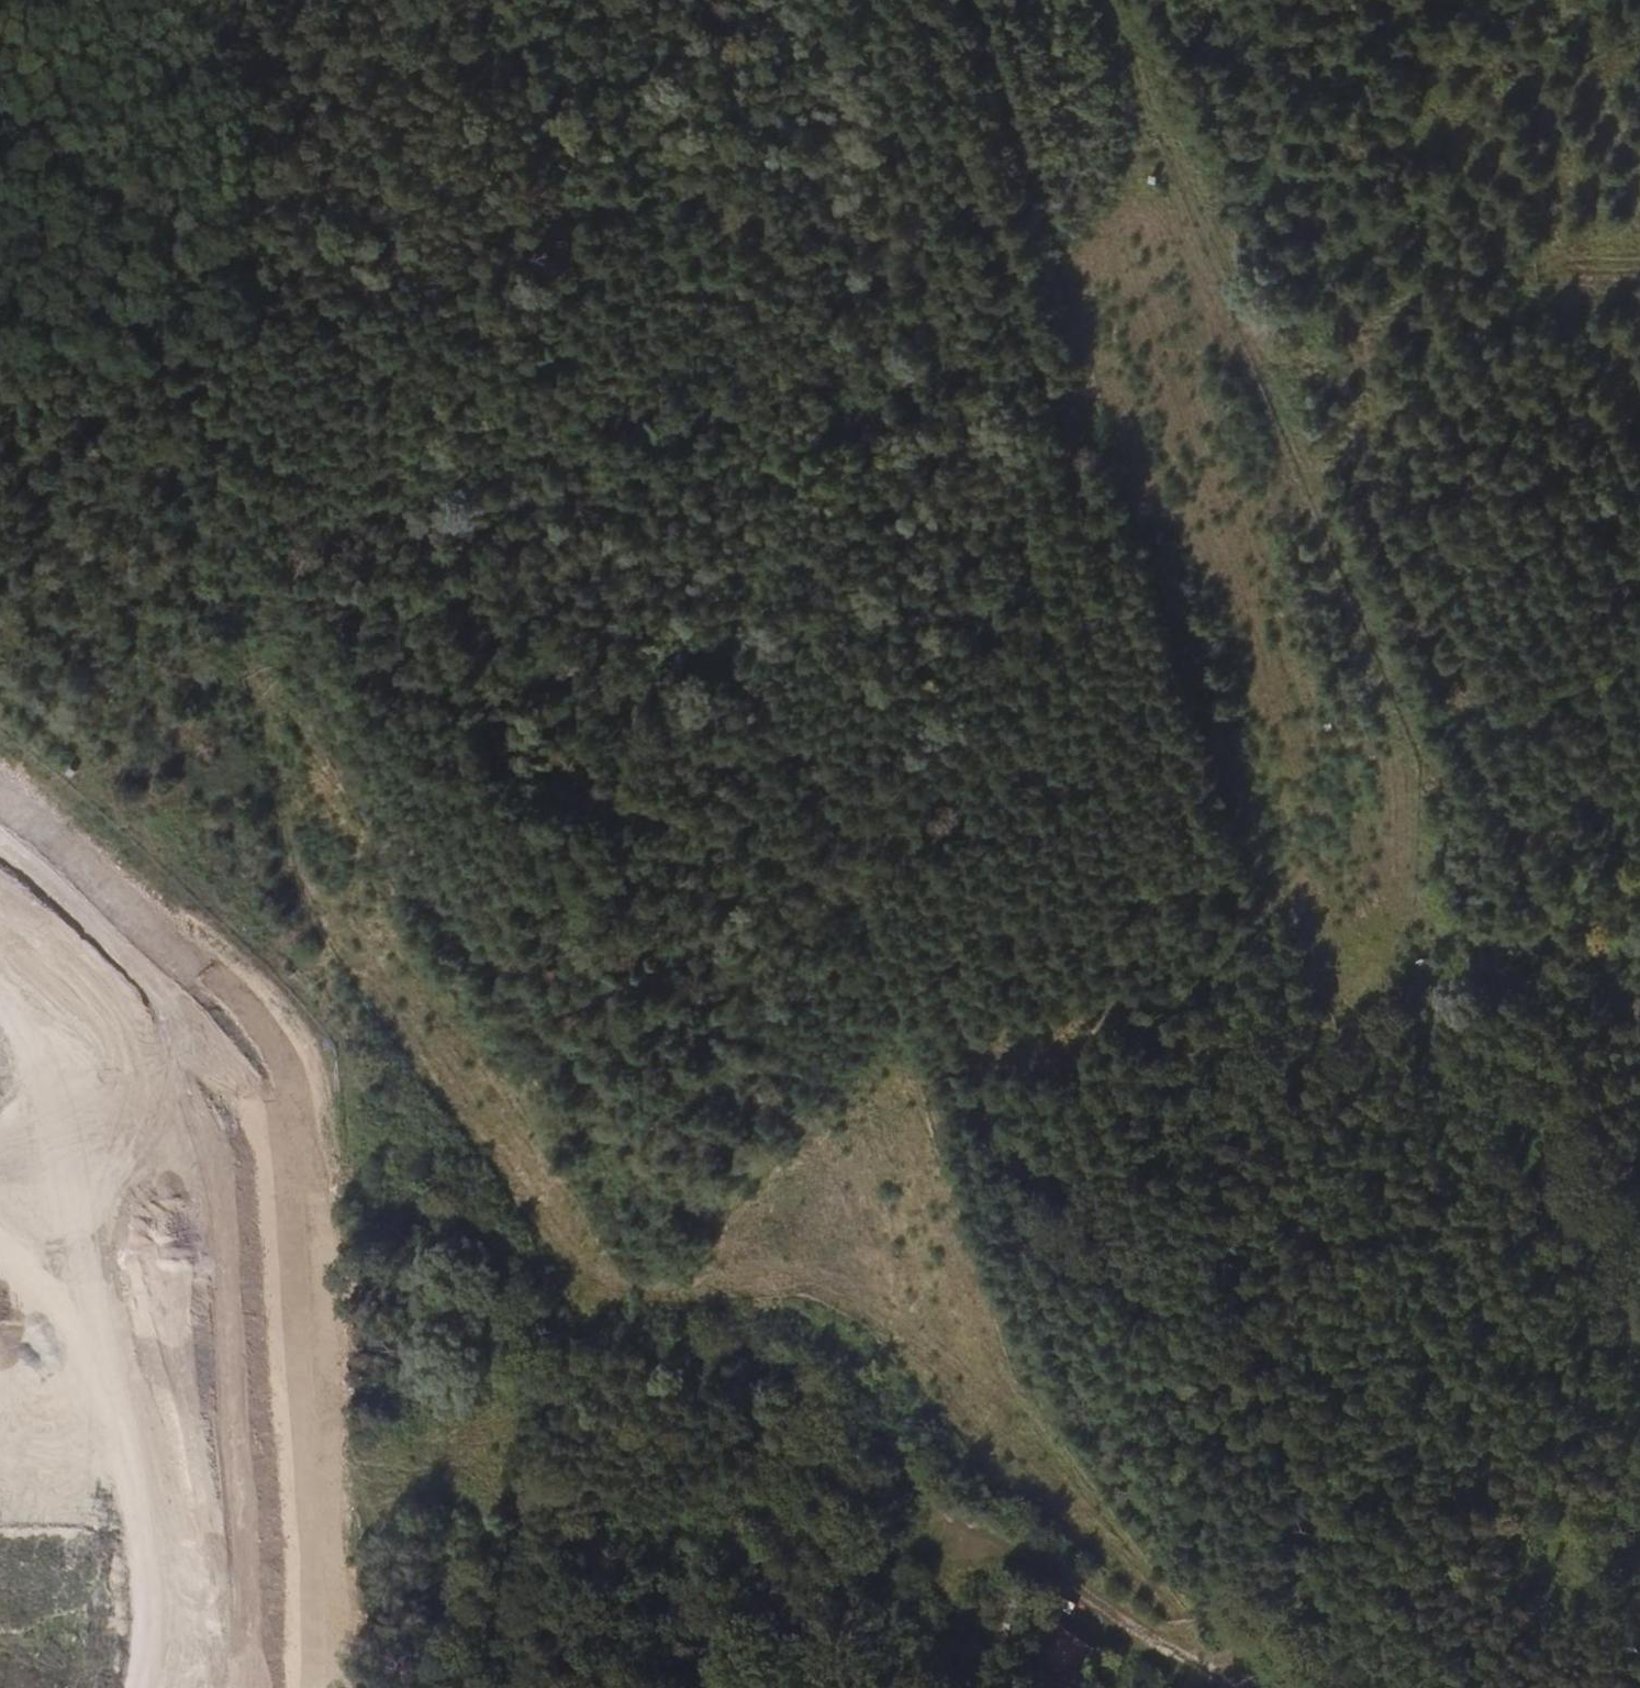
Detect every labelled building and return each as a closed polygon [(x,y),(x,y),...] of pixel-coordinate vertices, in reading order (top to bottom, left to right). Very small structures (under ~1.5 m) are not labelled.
[(1028,1657),(1061,1687),(1073,1687),(1102,1656),(1063,1619),(1028,1657)]
